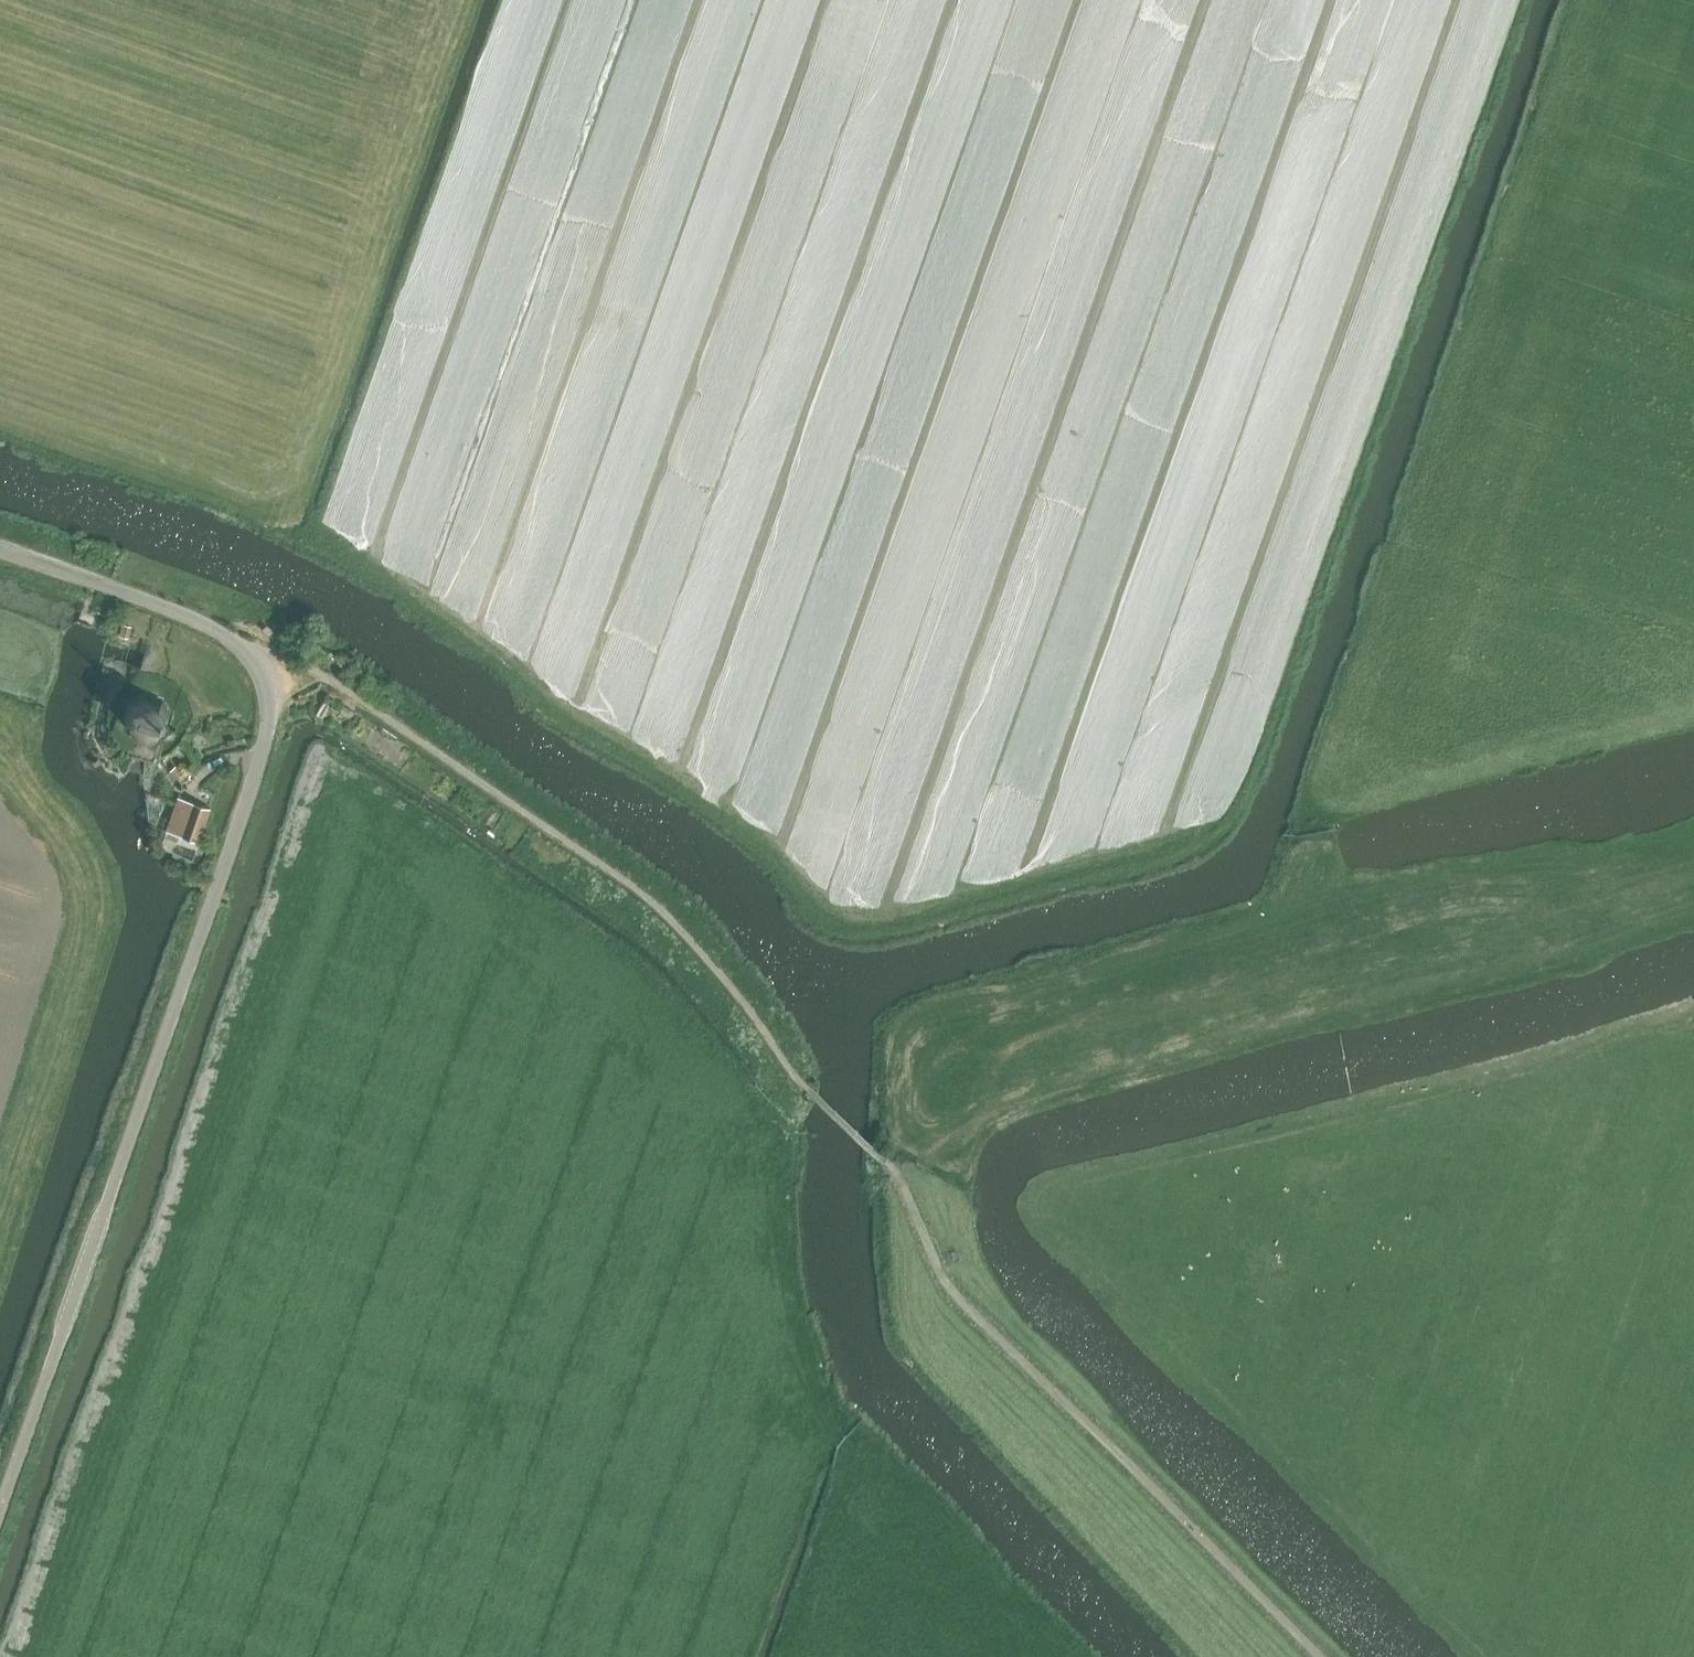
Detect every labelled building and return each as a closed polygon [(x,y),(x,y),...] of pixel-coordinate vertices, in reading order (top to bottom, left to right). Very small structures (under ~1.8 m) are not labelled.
[(123,626),(121,636),(129,638),(131,627),(123,626)] [(225,690),(225,676),(208,675),(208,689),(225,690)] [(162,732),(166,716),(161,702),(146,699),(133,707),(128,722),(135,735),(149,739),(162,732)] [(167,830),(199,842),(210,808),(178,797),(167,830)]
